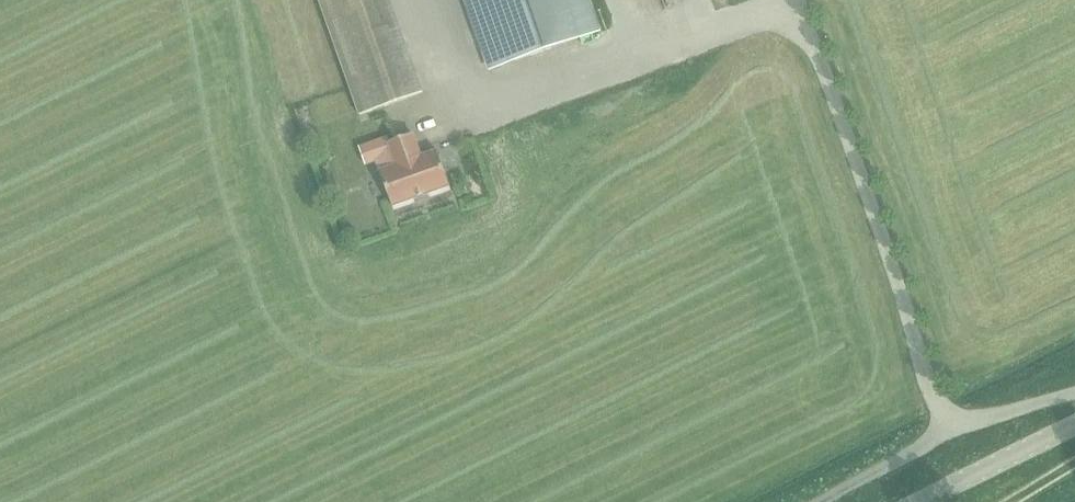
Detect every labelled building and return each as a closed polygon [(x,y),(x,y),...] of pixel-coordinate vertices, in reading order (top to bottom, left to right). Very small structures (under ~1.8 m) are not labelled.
[(360,113),(421,92),(389,0),(320,0),(360,113)] [(493,68),(597,31),(586,0),(469,0),(493,68)] [(379,166),(394,209),(453,189),(438,146),(424,151),(416,127),(383,139),(391,162),(379,166)]
